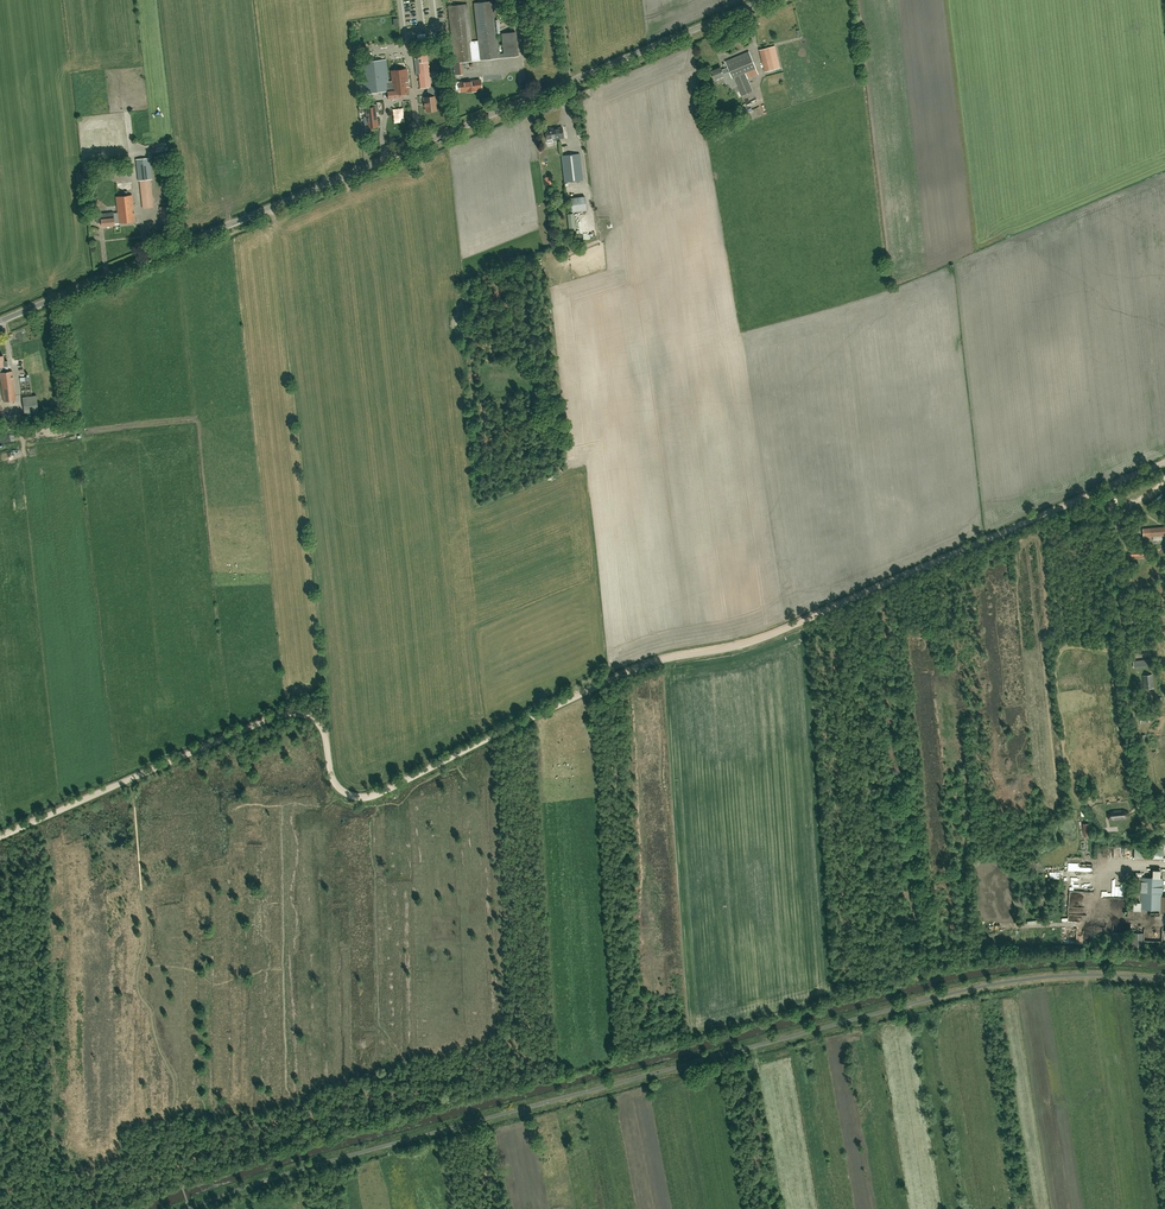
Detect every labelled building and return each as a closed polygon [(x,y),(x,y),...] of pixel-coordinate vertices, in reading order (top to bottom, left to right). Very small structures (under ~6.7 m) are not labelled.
[(478,41),(471,41),(467,4),(448,6),(454,63),(452,63),(453,70),(460,69),(459,62),(499,57),(496,33),(499,33),(498,19),(495,20),(493,1),(474,3),(478,41)] [(504,57),(518,55),(515,32),(501,33),(504,57)] [(765,72),(768,71),(780,68),(775,46),(759,50),(765,72)] [(423,47),(413,48),(414,59),(421,58),(421,63),(417,63),(419,74),(420,88),(427,88),(431,87),(426,49),(423,49),(423,47)] [(722,69),(721,67),(711,71),(715,80),(723,77),(726,84),(729,83),(731,88),(737,86),(741,96),(753,91),(745,73),(756,68),(749,52),(725,61),(727,65),(728,67),(722,69)] [(386,59),(361,62),(364,94),(372,93),(377,92),(387,91),(388,99),(402,98),(402,94),(409,93),(408,86),(407,82),(406,69),(391,71),(392,81),(388,82),(386,59)] [(481,89),(480,80),(459,82),(459,81),(455,82),(455,90),(460,90),(460,91),(469,90),(469,92),(476,91),(476,90),(481,89)] [(434,96),(423,98),(424,103),(425,102),(426,111),(435,110),(434,96)] [(365,117),(363,117),(364,125),(364,127),(368,126),(368,128),(377,127),(377,124),(378,124),(378,119),(376,119),(375,112),(378,112),(378,104),(368,105),(369,108),(366,108),(366,111),(365,111),(365,117)] [(553,142),(553,140),(564,138),(562,128),(550,129),(550,128),(545,129),(547,143),(553,142)] [(565,182),(583,180),(580,154),(562,156),(565,182)] [(151,168),(149,158),(136,159),(138,180),(140,180),(143,208),(153,207),(150,179),(152,179),(151,173),(152,173),(151,168)] [(118,213),(113,213),(113,212),(95,214),(96,223),(101,222),(102,226),(115,225),(114,223),(119,222),(119,223),(135,221),(134,213),(132,213),(131,208),(133,208),(132,195),(116,197),(118,213)] [(571,212),(586,210),(585,196),(570,198),(571,212)] [(161,218),(169,217),(168,207),(160,208),(161,218)] [(16,400),(12,371),(5,372),(4,366),(8,366),(7,361),(4,361),(3,356),(0,356),(0,369),(0,373),(4,402),(16,400)] [(25,414),(38,413),(36,395),(32,396),(29,377),(20,378),(25,414)] [(1143,529),(1144,537),(1164,535),(1164,527),(1143,529)] [(1146,659),(1133,661),(1134,668),(1147,667),(1146,659)] [(1152,675),(1142,676),(1144,689),(1154,688),(1152,675)] [(1145,716),(1140,717),(1141,724),(1149,723),(1148,716),(1146,716),(1147,717),(1145,718),(1145,716)] [(1107,813),(1107,819),(1112,821),(1124,820),(1129,816),(1129,812),(1123,809),(1111,810),(1107,813)] [(1129,848),(1115,847),(1115,856),(1120,857),(1120,859),(1126,859),(1126,852),(1134,853),(1134,850),(1129,850),(1129,848)] [(1085,887),(1096,887),(1097,871),(1093,871),(1093,869),(1087,869),(1087,867),(1090,867),(1090,864),(1085,864),(1085,862),(1066,862),(1066,881),(1071,881),(1071,886),(1066,886),(1065,891),(1085,891),(1085,887)] [(1153,878),(1135,877),(1134,910),(1141,910),(1141,909),(1162,910),(1164,910),(1164,897),(1162,896),(1163,878),(1160,878),(1160,868),(1153,868),(1153,878)] [(1116,872),(1115,897),(1127,897),(1127,872),(1116,872)] [(1114,897),(1114,888),(1110,888),(1110,884),(1104,883),(1104,896),(1114,897)]
